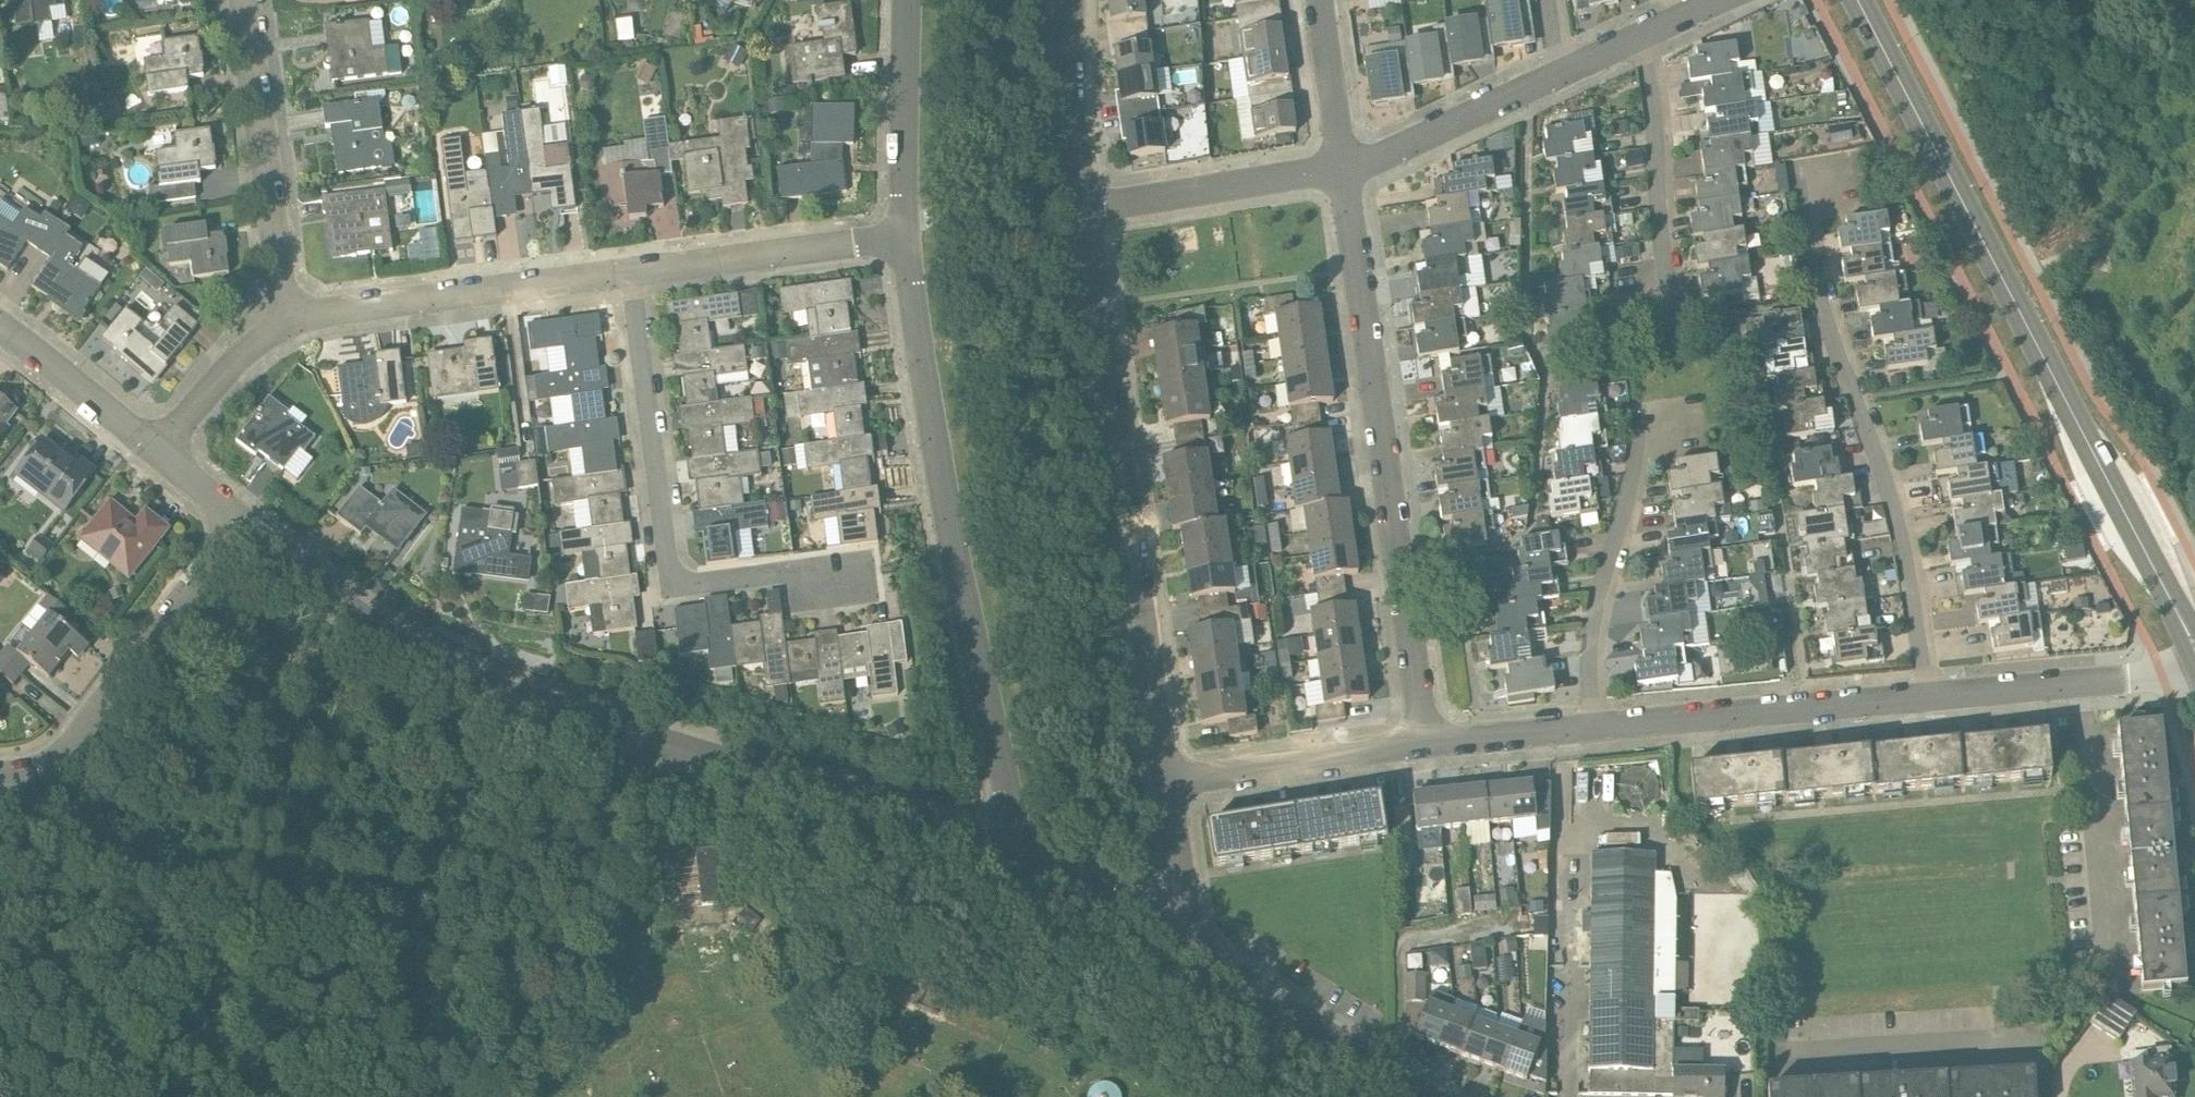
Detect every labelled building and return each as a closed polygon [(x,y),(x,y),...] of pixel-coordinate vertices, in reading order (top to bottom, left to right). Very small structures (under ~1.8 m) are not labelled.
[(17,27),(52,23),(49,3),(65,1),(64,0),(13,0),(17,27)] [(1113,37),(1148,32),(1144,0),(1108,0),(1110,13),(1104,13),(1106,25),(1111,24),(1113,37)] [(1277,15),(1274,1),(1277,1),(1277,0),(1235,0),(1238,21),(1277,15)] [(1489,19),(1493,49),(1522,45),(1521,37),(1534,35),(1529,1),(1487,7),(1489,19)] [(812,82),(824,81),(846,78),(843,57),(856,55),(849,6),(817,10),(820,31),(822,31),(824,42),(788,47),(793,84),(808,82),(808,84),(812,84),(812,82)] [(1244,59),(1284,53),(1281,27),(1278,28),(1277,15),(1238,21),(1244,59)] [(616,20),(618,41),(635,39),(633,18),(616,20)] [(1477,19),(1445,23),(1445,26),(1447,25),(1453,68),(1482,63),(1481,56),(1493,54),(1493,49),(1489,19),(1478,21),(1477,19)] [(333,83),(402,75),(398,46),(373,49),(370,24),(342,28),(342,24),(336,25),(337,29),(328,30),(332,58),(328,59),(327,59),(326,60),(325,61),(325,62),(324,63),(324,64),(324,65),(325,66),(325,67),(326,68),(328,69),(329,69),(330,69),(331,69),(333,83)] [(1434,39),(1404,43),(1406,57),(1409,57),(1413,86),(1442,82),(1440,75),(1453,73),(1453,68),(1447,25),(1445,26),(1433,27),(1434,39)] [(88,26),(76,27),(77,41),(89,40),(88,26)] [(1401,41),(1399,28),(1388,30),(1389,42),(1401,41)] [(1119,77),(1154,72),(1150,45),(1148,32),(1113,37),(1115,50),(1110,51),(1111,62),(1117,61),(1119,77)] [(148,96),(168,94),(189,91),(188,79),(204,77),(199,38),(163,43),(165,57),(144,60),(148,96)] [(749,53),(731,45),(722,64),(739,73),(749,53)] [(1731,78),(1729,66),(1739,65),(1736,46),(1696,52),(1697,62),(1688,64),(1691,85),(1710,82),(1710,81),(1731,78)] [(1249,99),(1288,93),(1286,80),(1288,80),(1284,53),(1244,59),(1249,99)] [(1413,86),(1409,57),(1406,57),(1366,63),(1372,105),(1402,101),(1401,93),(1413,92),(1413,86)] [(657,69),(643,62),(635,80),(648,86),(657,69)] [(407,73),(408,81),(420,79),(418,67),(411,68),(407,73)] [(567,67),(547,69),(549,86),(569,84),(567,67)] [(1825,82),(1831,80),(1832,75),(1828,70),(1823,72),(1821,77),(1825,82)] [(1125,117),(1159,112),(1154,72),(1119,77),(1121,92),(1116,93),(1117,104),(1123,104),(1125,117)] [(595,76),(582,75),(581,90),(593,91),(595,76)] [(1705,113),(1715,112),(1715,111),(1745,107),(1745,106),(1744,95),(1754,94),(1751,75),(1731,78),(1710,81),(1710,82),(1712,91),(1702,93),(1705,113)] [(797,99),(796,86),(778,88),(779,100),(797,99)] [(1,120),(10,120),(9,115),(6,89),(0,89),(0,120),(1,120)] [(332,129),(339,173),(387,166),(395,165),(393,148),(384,142),(379,104),(385,96),(385,91),(356,95),(357,104),(323,110),(326,130),(332,129)] [(1288,93),(1249,99),(1255,139),(1296,133),(1292,106),(1290,107),(1288,93)] [(1845,93),(1837,93),(1838,101),(1846,101),(1845,93)] [(517,96),(506,97),(508,111),(519,110),(517,96)] [(770,114),(785,112),(784,101),(769,102),(770,114)] [(115,121),(115,103),(101,103),(101,121),(115,121)] [(1707,123),(1709,143),(1750,137),(1750,138),(1760,136),(1755,105),(1745,106),(1745,107),(1715,111),(1715,112),(1716,122),(1707,123)] [(1161,124),(1159,112),(1125,117),(1127,130),(1121,131),(1123,142),(1128,141),(1131,157),(1208,146),(1202,106),(1193,107),(1187,108),(1189,121),(1161,125),(1161,124)] [(811,164),(778,169),(782,201),(847,192),(843,162),(842,162),(843,146),(854,146),(855,109),(812,108),(811,164)] [(522,112),(532,196),(550,193),(551,207),(561,206),(561,210),(576,209),(568,142),(545,146),(540,109),(522,112)] [(487,170),(488,170),(495,219),(508,217),(508,213),(517,212),(515,198),(532,196),(522,112),(502,114),(509,169),(501,170),(499,154),(485,156),(487,170)] [(644,121),(649,162),(607,168),(613,210),(628,208),(629,220),(647,218),(645,209),(664,207),(660,176),(673,174),(671,163),(668,145),(665,118),(644,121)] [(720,139),(668,145),(671,163),(684,161),(689,195),(709,193),(711,201),(723,200),(725,208),(747,205),(743,171),(747,170),(744,150),(750,150),(746,119),(718,122),(720,139)] [(1629,121),(1613,123),(1615,136),(1631,134),(1629,121)] [(1852,124),(1840,126),(1842,142),(1855,140),(1852,124)] [(1543,144),(1546,164),(1556,162),(1556,161),(1593,156),(1590,137),(1585,138),(1583,126),(1546,132),(1547,144),(1543,144)] [(1514,129),(1497,137),(1499,152),(1514,149),(1514,129)] [(177,149),(156,152),(158,172),(157,172),(157,178),(159,178),(160,187),(150,188),(152,204),(197,198),(195,184),(201,184),(200,172),(216,170),(211,131),(175,136),(177,149)] [(1277,146),(1291,145),(1290,136),(1276,137),(1277,146)] [(1754,168),(1750,138),(1750,137),(1709,143),(1711,153),(1701,155),(1704,175),(1744,169),(1745,170),(1754,168)] [(495,219),(488,170),(487,170),(466,173),(461,138),(441,141),(452,221),(455,243),(497,237),(495,219)] [(1024,167),(1035,165),(1033,150),(1022,151),(1024,167)] [(1643,151),(1625,153),(1628,169),(1645,167),(1643,151)] [(1556,193),(1566,192),(1566,191),(1603,186),(1600,167),(1595,168),(1593,156),(1556,161),(1556,162),(1557,173),(1553,174),(1556,193)] [(1436,201),(1446,199),(1446,200),(1477,195),(1477,196),(1487,195),(1485,182),(1495,181),(1492,162),(1477,164),(1477,162),(1473,162),(1473,164),(1452,167),(1453,178),(1433,181),(1436,201)] [(1696,187),(1699,207),(1739,201),(1737,189),(1747,187),(1745,170),(1744,169),(1704,175),(1706,185),(1696,187)] [(1788,178),(1778,179),(1780,194),(1790,192),(1788,178)] [(409,179),(385,182),(387,198),(411,196),(409,179)] [(1567,203),(1563,203),(1566,223),(1603,217),(1613,216),(1610,196),(1605,197),(1603,186),(1566,191),(1566,192),(1567,203)] [(393,251),(390,229),(385,192),(322,201),(324,216),(329,215),(331,228),(328,228),(329,243),(331,243),(333,259),(352,256),(352,257),(357,257),(356,256),(393,251)] [(1446,200),(1446,199),(1436,201),(1438,211),(1428,213),(1431,233),(1471,227),(1469,215),(1479,214),(1477,196),(1477,195),(1446,200)] [(55,201),(48,213),(54,217),(62,206),(55,201)] [(1734,232),(1732,221),(1742,219),(1739,201),(1699,207),(1700,217),(1690,218),(1693,239),(1703,238),(1703,237),(1734,232)] [(39,251),(58,223),(45,214),(41,220),(24,208),(12,227),(0,219),(0,266),(8,271),(27,243),(39,251)] [(1632,214),(1618,216),(1620,227),(1634,225),(1632,214)] [(1881,247),(1879,235),(1889,234),(1886,215),(1846,220),(1847,231),(1838,233),(1841,253),(1850,252),(1850,251),(1881,247)] [(1563,234),(1566,252),(1566,253),(1599,248),(1599,249),(1613,247),(1611,227),(1605,228),(1603,217),(1566,223),(1567,234),(1563,234)] [(58,223),(39,251),(51,259),(32,287),(80,319),(102,287),(71,266),(83,248),(67,237),(71,231),(58,223)] [(191,263),(193,279),(230,274),(225,235),(208,237),(207,226),(185,228),(166,231),(170,266),(191,263)] [(1425,264),(1466,259),(1464,247),(1474,246),(1471,227),(1431,233),(1432,243),(1423,245),(1425,264)] [(1738,263),(1738,262),(1736,251),(1746,250),(1744,231),(1734,232),(1703,237),(1703,238),(1705,247),(1695,249),(1698,270),(1708,268),(1738,263)] [(1845,284),(1865,281),(1864,280),(1885,278),(1885,277),(1884,266),(1894,264),(1891,245),(1881,247),(1850,251),(1850,252),(1852,262),(1842,263),(1845,284)] [(1630,247),(1615,249),(1616,261),(1632,259),(1632,258),(1630,247)] [(1559,266),(1562,284),(1562,285),(1582,282),(1609,278),(1606,259),(1601,260),(1599,249),(1599,248),(1566,253),(1566,252),(1561,253),(1563,265),(1559,266)] [(1797,256),(1784,257),(1786,272),(1799,271),(1797,256)] [(1420,297),(1460,291),(1458,279),(1468,277),(1466,259),(1425,264),(1427,275),(1417,276),(1420,297)] [(1708,268),(1709,278),(1699,279),(1702,300),(1743,294),(1741,281),(1751,280),(1748,261),(1738,262),(1738,263),(1708,268)] [(1926,263),(1927,271),(1938,269),(1936,262),(1926,263)] [(155,277),(146,269),(139,278),(148,285),(155,277)] [(1856,292),(1859,313),(1879,310),(1879,309),(1899,307),(1899,306),(1898,295),(1908,293),(1905,274),(1885,277),(1885,278),(1864,280),(1865,281),(1866,291),(1856,292)] [(806,312),(809,339),(851,333),(847,298),(853,297),(851,281),(780,290),(783,315),(806,312)] [(1586,312),(1586,313),(1592,312),(1589,292),(1583,293),(1582,282),(1562,285),(1562,284),(1545,287),(1546,299),(1542,299),(1545,319),(1549,318),(1549,317),(1586,312)] [(1486,287),(1487,313),(1496,313),(1495,287),(1486,287)] [(1424,327),(1455,323),(1454,322),(1453,311),(1463,309),(1460,291),(1420,297),(1421,307),(1411,308),(1414,329),(1424,328),(1424,327)] [(676,326),(680,356),(712,352),(708,324),(762,317),(758,292),(738,295),(666,304),(669,321),(678,320),(679,325),(676,326)] [(1278,338),(1323,332),(1320,308),(1294,311),(1292,296),(1264,300),(1267,315),(1275,314),(1278,338)] [(1522,312),(1522,299),(1512,301),(1506,301),(1508,314),(1522,312)] [(124,310),(116,303),(105,316),(114,323),(124,310)] [(1893,339),(1913,336),(1913,335),(1912,324),(1922,322),(1919,303),(1899,306),(1899,307),(1879,309),(1879,310),(1880,320),(1870,321),(1873,342),(1893,339)] [(198,325),(176,306),(165,319),(176,328),(154,355),(131,336),(143,323),(126,309),(102,339),(118,351),(116,353),(143,375),(145,374),(153,380),(159,372),(155,369),(161,362),(166,367),(190,338),(189,337),(198,325)] [(1156,357),(1201,350),(1197,327),(1206,325),(1204,310),(1175,314),(1177,329),(1152,333),(1156,357)] [(1588,324),(1586,313),(1586,312),(1549,317),(1549,318),(1551,329),(1546,330),(1549,349),(1596,342),(1593,323),(1588,324)] [(1763,350),(1767,349),(1767,348),(1804,342),(1804,344),(1810,343),(1807,324),(1802,324),(1800,312),(1762,317),(1764,330),(1760,330),(1763,350)] [(600,369),(599,368),(596,339),(593,339),(592,333),(602,332),(599,316),(528,325),(531,349),(554,346),(558,374),(600,369)] [(1947,319),(1948,330),(1961,329),(1960,318),(1947,319)] [(1454,322),(1455,323),(1424,327),(1424,328),(1426,337),(1416,339),(1419,359),(1459,353),(1457,341),(1467,339),(1464,320),(1454,322)] [(1282,362),(1327,355),(1323,332),(1278,338),(1282,362)] [(1893,339),(1894,348),(1884,350),(1887,371),(1928,365),(1926,353),(1936,351),(1933,332),(1913,335),(1913,336),(1893,339)] [(807,365),(810,391),(810,392),(825,390),(826,391),(858,387),(858,386),(854,350),(860,349),(858,333),(851,333),(809,339),(786,342),(789,367),(807,365)] [(435,400),(499,391),(493,340),(464,344),(464,351),(429,356),(435,400)] [(1767,380),(1777,378),(1814,373),(1811,354),(1806,355),(1804,344),(1804,342),(1767,348),(1767,349),(1769,360),(1764,361),(1767,380)] [(784,344),(768,346),(770,361),(786,359),(784,344)] [(1508,349),(1511,357),(1526,354),(1524,345),(1508,349)] [(766,347),(749,350),(750,361),(767,359),(766,347)] [(686,408),(718,404),(718,402),(715,377),(748,372),(745,348),(712,352),(680,356),(673,357),(675,373),(685,372),(686,377),(682,378),(686,408)] [(1156,357),(1159,381),(1204,373),(1201,350),(1156,357)] [(376,364),(338,368),(344,419),(382,415),(381,405),(407,402),(400,352),(375,355),(376,364)] [(1245,367),(1255,365),(1253,352),(1243,353),(1245,367)] [(1285,386),(1330,378),(1327,355),(1282,362),(1285,386)] [(1445,396),(1485,391),(1483,379),(1493,378),(1490,359),(1450,364),(1451,374),(1441,376),(1445,396)] [(1255,365),(1245,367),(1247,381),(1257,379),(1255,365)] [(574,425),(606,420),(603,391),(599,391),(599,385),(608,384),(606,368),(599,368),(600,369),(558,374),(534,376),(537,401),(570,397),(574,425)] [(1241,368),(1231,369),(1233,383),(1243,381),(1241,368)] [(1163,404),(1207,396),(1204,373),(1159,381),(1163,404)] [(1787,408),(1786,407),(1824,402),(1821,384),(1815,384),(1814,373),(1777,378),(1778,390),(1774,390),(1777,410),(1787,408)] [(1904,377),(1890,378),(1891,388),(1905,387),(1904,377)] [(1293,423),(1321,420),(1319,405),(1333,403),(1330,378),(1285,386),(1288,409),(1291,408),(1293,423)] [(771,383),(750,385),(751,398),(772,396),(771,383)] [(836,442),(865,439),(865,438),(860,402),(867,401),(865,385),(858,386),(858,387),(826,391),(825,390),(810,392),(810,391),(797,393),(801,418),(833,414),(836,441),(836,442)] [(1597,417),(1597,419),(1607,417),(1605,398),(1599,399),(1597,387),(1560,392),(1562,404),(1557,405),(1560,423),(1597,417)] [(1436,408),(1439,428),(1449,427),(1449,426),(1489,420),(1485,391),(1445,396),(1446,406),(1436,408)] [(1175,442),(1203,437),(1201,422),(1211,421),(1207,396),(1163,404),(1166,428),(1173,427),(1175,442)] [(9,429),(5,426),(16,411),(0,398),(0,441),(9,429)] [(304,453),(316,438),(287,416),(290,413),(270,398),(237,442),(256,456),(259,452),(284,471),(300,450),(304,453)] [(693,429),(689,430),(693,460),(725,455),(738,454),(734,427),(755,424),(753,414),(751,400),(751,398),(718,402),(718,404),(686,408),(680,409),(682,425),(692,424),(693,429)] [(765,413),(763,398),(751,400),(753,414),(765,413)] [(1529,401),(1524,407),(1525,414),(1537,412),(1535,400),(1529,401)] [(1786,407),(1787,408),(1788,419),(1784,420),(1786,439),(1834,433),(1831,413),(1825,414),(1824,402),(1786,407)] [(1922,446),(1942,443),(1962,440),(1962,439),(1960,428),(1971,427),(1968,408),(1927,414),(1929,424),(1919,426),(1922,446)] [(1247,428),(1244,410),(1232,411),(1235,429),(1247,428)] [(1562,435),(1557,436),(1560,454),(1560,455),(1593,449),(1593,450),(1607,448),(1605,429),(1599,430),(1597,419),(1597,417),(1560,423),(1562,435)] [(618,473),(617,472),(614,442),(610,442),(610,437),(619,436),(617,419),(606,420),(574,425),(546,428),(549,453),(569,450),(573,477),(552,480),(552,481),(585,476),(585,477),(618,473)] [(1289,464),(1333,458),(1330,434),(1323,435),(1321,420),(1293,423),(1295,438),(1285,440),(1289,464)] [(1440,438),(1443,458),(1484,452),(1482,441),(1492,440),(1489,420),(1449,426),(1449,427),(1450,437),(1440,438)] [(2005,442),(2016,441),(2015,432),(2004,433),(2005,442)] [(1831,434),(1819,436),(1821,445),(1832,444),(1831,434)] [(836,442),(836,441),(804,445),(806,458),(807,470),(839,466),(843,493),(843,494),(872,491),(872,490),(867,454),(886,452),(884,435),(865,438),(865,439),(836,442)] [(1956,472),(1977,469),(1977,468),(1975,457),(1985,455),(1982,436),(1962,439),(1962,440),(1942,443),(1943,453),(1933,455),(1937,475),(1956,472)] [(1167,483),(1212,476),(1208,452),(1205,453),(1203,437),(1175,442),(1178,457),(1163,459),(1167,483)] [(14,478),(62,515),(95,473),(66,450),(61,456),(43,441),(14,478)] [(796,448),(781,450),(784,467),(799,465),(796,448)] [(1593,450),(1593,449),(1560,455),(1560,454),(1556,455),(1557,467),(1553,467),(1556,486),(1589,481),(1589,482),(1603,480),(1600,461),(1595,461),(1593,450)] [(355,460),(361,463),(366,459),(365,452),(359,450),(354,454),(355,460)] [(696,482),(700,512),(744,506),(740,479),(762,476),(758,451),(738,454),(725,455),(693,460),(687,461),(689,477),(699,476),(699,482),(696,482)] [(1791,468),(1794,488),(1815,484),(1841,480),(1838,462),(1832,463),(1831,451),(1793,456),(1795,468),(1791,468)] [(1438,491),(1448,489),(1478,484),(1476,473),(1486,472),(1484,452),(1443,458),(1445,468),(1435,470),(1438,491)] [(759,456),(761,470),(772,469),(770,454),(759,456)] [(2040,456),(2029,459),(2034,476),(2045,473),(2040,456)] [(1668,475),(1671,495),(1681,494),(1711,489),(1709,478),(1719,476),(1716,457),(1712,458),(1676,463),(1678,474),(1668,475)] [(1292,488),(1337,482),(1333,458),(1289,464),(1292,488)] [(516,464),(519,489),(538,486),(535,461),(516,464)] [(1956,472),(1958,482),(1948,484),(1951,504),(1961,503),(1961,502),(1991,497),(1990,486),(1999,484),(1997,465),(1977,468),(1977,469),(1956,472)] [(624,525),(624,524),(620,494),(617,495),(616,489),(626,488),(624,471),(617,472),(618,473),(585,477),(585,476),(552,481),(556,505),(588,501),(591,528),(559,532),(592,528),(592,529),(624,525)] [(1170,507),(1215,500),(1212,476),(1167,483),(1170,507)] [(1256,493),(1265,491),(1263,477),(1254,479),(1256,493)] [(1817,495),(1813,496),(1815,514),(1844,510),(1844,512),(1863,509),(1860,490),(1854,491),(1852,478),(1841,480),(1815,484),(1817,495)] [(1241,495),(1251,494),(1249,480),(1239,482),(1241,495)] [(1528,480),(1519,481),(1520,491),(1529,489),(1528,480)] [(1589,481),(1556,486),(1551,486),(1553,498),(1549,499),(1552,518),(1599,512),(1596,492),(1590,493),(1589,482),(1589,481)] [(1295,511),(1303,510),(1303,509),(1340,504),(1337,482),(1292,488),(1295,511)] [(1439,500),(1442,521),(1452,519),(1482,515),(1482,514),(1481,503),(1491,501),(1488,483),(1478,484),(1448,489),(1449,499),(1439,500)] [(360,488),(337,518),(361,537),(368,528),(398,551),(421,522),(388,496),(382,504),(360,488)] [(1675,526),(1716,520),(1731,517),(1729,504),(1724,505),(1721,488),(1711,489),(1681,494),(1682,504),(1672,505),(1675,526)] [(843,493),(812,497),(815,523),(847,519),(851,547),(878,543),(874,506),(880,506),(878,489),(872,490),(872,491),(843,494),(843,493)] [(1265,491),(1256,493),(1258,506),(1267,505),(1265,491)] [(1251,494),(1241,495),(1243,509),(1253,507),(1251,494)] [(1963,512),(1953,514),(1956,535),(1996,529),(1994,516),(2004,515),(2001,495),(1991,497),(1961,502),(1961,503),(1963,512)] [(801,500),(788,502),(789,512),(802,510),(801,500)] [(1181,529),(1218,523),(1218,522),(1215,500),(1170,507),(1174,531),(1181,530),(1181,529)] [(1766,502),(1752,503),(1753,513),(1767,512),(1766,502)] [(1303,509),(1303,510),(1306,533),(1351,526),(1348,503),(1340,504),(1303,509)] [(82,539),(112,564),(129,578),(168,531),(152,517),(142,529),(111,504),(82,539)] [(744,506),(700,512),(693,513),(696,529),(705,528),(706,534),(703,534),(707,565),(739,561),(735,533),(767,529),(764,504),(744,506)] [(785,504),(768,506),(771,524),(788,522),(785,504)] [(491,513),(462,509),(453,574),(471,577),(472,567),(484,569),(484,575),(527,581),(530,559),(509,556),(512,534),(517,535),(519,516),(515,515),(515,510),(491,507),(491,513)] [(1527,517),(1528,507),(1511,509),(1512,519),(1527,517)] [(1807,547),(1844,542),(1844,543),(1854,541),(1851,522),(1846,523),(1844,512),(1844,510),(1815,514),(1806,516),(1808,528),(1804,528),(1807,547)] [(1482,514),(1482,515),(1452,519),(1453,529),(1443,531),(1446,551),(1487,545),(1485,533),(1495,532),(1492,513),(1482,514)] [(1774,522),(1773,514),(1758,515),(1759,524),(1774,522)] [(1670,557),(1709,552),(1707,539),(1718,538),(1716,520),(1675,526),(1677,536),(1667,537),(1670,557)] [(1218,522),(1218,523),(1181,529),(1181,530),(1184,552),(1229,545),(1226,521),(1218,522)] [(1570,521),(1558,522),(1559,529),(1571,528),(1570,521)] [(631,577),(631,576),(627,546),(624,547),(623,541),(633,540),(631,523),(624,524),(624,525),(592,529),(592,528),(559,532),(559,534),(546,536),(548,556),(561,554),(562,557),(582,554),(586,582),(599,580),(599,581),(631,577)] [(1270,539),(1280,538),(1278,524),(1268,525),(1270,539)] [(1256,541),(1265,540),(1263,526),(1253,527),(1256,541)] [(1310,557),(1355,550),(1351,526),(1306,533),(1310,557)] [(1947,546),(1950,566),(1970,563),(1970,562),(1990,560),(1990,559),(1989,548),(1998,546),(1996,529),(1956,535),(1957,544),(1947,546)] [(41,535),(27,552),(40,562),(54,545),(41,535)] [(1518,553),(1521,571),(1521,573),(1550,568),(1568,566),(1566,546),(1560,547),(1558,535),(1521,540),(1523,552),(1518,553)] [(1280,538),(1270,539),(1272,553),(1282,552),(1280,538)] [(1265,540),(1256,541),(1258,555),(1267,554),(1265,540)] [(1844,543),(1844,542),(1807,547),(1808,559),(1804,559),(1807,579),(1817,577),(1854,572),(1851,553),(1846,554),(1844,543)] [(1184,552),(1188,576),(1232,568),(1229,545),(1184,552)] [(2067,548),(2069,562),(2087,559),(2085,546),(2067,548)] [(1318,596),(1346,591),(1344,576),(1358,574),(1355,550),(1310,557),(1313,581),(1315,580),(1318,596)] [(1661,569),(1664,589),(1694,585),(1704,583),(1703,571),(1711,569),(1709,552),(1670,557),(1671,568),(1661,569)] [(1962,575),(1965,595),(1984,593),(1984,592),(2004,589),(2004,588),(2003,576),(2013,575),(2010,556),(1990,559),(1990,560),(1970,562),(1970,563),(1972,573),(1962,575)] [(1753,562),(1755,576),(1763,575),(1766,574),(1764,561),(1753,562)] [(2,566),(0,569),(0,581),(2,582),(10,572),(2,566)] [(1201,614),(1229,609),(1226,594),(1236,593),(1232,568),(1188,576),(1191,600),(1198,599),(1201,614)] [(1510,585),(1513,604),(1536,601),(1560,598),(1557,579),(1552,579),(1550,568),(1521,573),(1521,571),(1512,573),(1514,585),(1510,585)] [(1827,607),(1827,606),(1864,601),(1862,582),(1856,583),(1854,572),(1817,577),(1818,588),(1814,589),(1817,608),(1827,607)] [(589,607),(593,635),(638,629),(634,598),(630,599),(630,593),(639,592),(637,575),(631,576),(631,577),(599,581),(599,580),(586,582),(565,584),(569,609),(589,607)] [(1759,595),(1766,593),(1763,575),(1755,576),(1750,577),(1750,584),(1759,595)] [(1646,602),(1649,623),(1689,617),(1687,604),(1697,602),(1694,585),(1664,589),(1654,590),(1656,601),(1646,602)] [(2025,585),(2004,588),(2004,589),(1984,592),(1984,593),(1986,602),(1976,604),(1979,624),(1999,621),(2019,618),(2019,617),(2039,614),(2037,603),(2027,604),(2025,585)] [(113,601),(124,597),(121,588),(110,592),(113,601)] [(1314,637),(1358,630),(1355,606),(1348,607),(1346,591),(1318,596),(1320,610),(1310,611),(1314,637)] [(33,633),(65,659),(81,639),(62,624),(70,613),(53,600),(48,595),(39,607),(48,614),(33,633)] [(550,597),(537,596),(535,613),(548,614),(550,597)] [(730,628),(731,627),(727,597),(710,599),(712,609),(706,606),(674,610),(680,656),(708,652),(711,671),(716,670),(732,668),(736,668),(735,659),(734,659),(730,628)] [(2074,609),(2089,607),(2088,598),(2073,599),(2074,609)] [(1536,601),(1513,604),(1498,606),(1500,618),(1496,618),(1498,637),(1527,633),(1527,634),(1546,631),(1543,611),(1537,612),(1536,601)] [(1827,606),(1827,607),(1829,618),(1824,619),(1827,638),(1833,637),(1832,636),(1874,631),(1872,612),(1866,613),(1864,601),(1827,606)] [(2110,605),(2097,606),(2098,616),(2111,614),(2110,605)] [(1266,606),(1247,607),(1248,621),(1267,620),(1266,606)] [(1192,656),(1237,649),(1233,624),(1231,624),(1229,609),(1201,614),(1203,629),(1188,631),(1192,656)] [(785,644),(786,644),(782,614),(766,616),(767,626),(761,627),(761,623),(731,627),(730,628),(734,659),(735,659),(736,668),(763,665),(766,688),(774,687),(786,686),(791,685),(790,677),(789,677),(785,644)] [(2019,617),(2019,618),(1999,621),(2000,631),(1990,632),(1993,653),(2034,647),(2032,635),(2042,633),(2039,614),(2019,617)] [(1683,648),(1683,645),(1682,635),(1691,634),(1689,617),(1649,623),(1650,632),(1640,634),(1643,655),(1683,648)] [(870,678),(873,700),(898,697),(894,665),(907,664),(902,623),(873,627),(874,637),(868,637),(868,634),(838,638),(843,682),(870,678)] [(1740,640),(1739,627),(1724,629),(1725,641),(1740,640)] [(1317,660),(1362,653),(1358,630),(1314,637),(1317,660)] [(789,677),(790,677),(817,674),(821,706),(845,703),(843,682),(838,638),(837,631),(821,633),(822,643),(816,644),(816,641),(786,644),(785,644),(789,677)] [(1832,636),(1833,637),(1837,667),(1885,661),(1882,642),(1876,642),(1874,631),(1832,636)] [(635,634),(639,663),(658,660),(654,632),(635,634)] [(22,674),(30,664),(49,679),(65,659),(33,633),(17,653),(8,645),(0,655),(0,657),(22,674)] [(1527,633),(1498,637),(1490,638),(1491,650),(1487,651),(1490,670),(1508,668),(1507,667),(1537,663),(1537,662),(1534,644),(1529,644),(1527,634),(1527,633)] [(1766,654),(1782,651),(1780,637),(1764,639),(1766,654)] [(1288,650),(1287,640),(1278,641),(1279,651),(1288,650)] [(1683,648),(1643,655),(1645,664),(1635,666),(1638,686),(1678,681),(1676,668),(1686,667),(1683,648)] [(1195,679),(1240,672),(1237,649),(1192,656),(1195,679)] [(1281,665),(1290,664),(1289,657),(1288,650),(1279,651),(1281,665)] [(1266,667),(1276,666),(1274,652),(1264,653),(1266,667)] [(1320,682),(1365,676),(1362,653),(1317,660),(1320,682)] [(22,674),(0,657),(0,674),(13,685),(22,674)] [(1507,667),(1508,668),(1509,679),(1505,679),(1508,699),(1555,692),(1552,672),(1546,673),(1545,661),(1537,662),(1537,663),(1507,667)] [(1290,664),(1281,665),(1283,679),(1292,677),(1290,664)] [(1276,666),(1266,667),(1268,681),(1278,680),(1276,666)] [(732,668),(716,670),(717,683),(733,681),(732,668)] [(1199,702),(1243,695),(1240,672),(1195,679),(1199,702)] [(1324,707),(1315,708),(1318,723),(1346,719),(1344,704),(1369,701),(1365,676),(1320,682),(1324,707)] [(788,701),(786,686),(774,687),(776,703),(788,701)] [(1258,734),(1255,718),(1247,719),(1243,695),(1199,702),(1202,726),(1228,722),(1230,738),(1258,734)] [(901,718),(884,724),(890,740),(907,733),(901,718)] [(2125,818),(2170,814),(2166,776),(2170,776),(2169,763),(2165,764),(2162,726),(2117,730),(2125,818)] [(1962,786),(2051,778),(2048,736),(2009,740),(2009,737),(1996,738),(1996,741),(1958,745),(1962,786)] [(1873,795),(1962,786),(1958,745),(1920,748),(1920,745),(1907,746),(1907,749),(1869,753),(1873,795)] [(1784,803),(1873,795),(1869,753),(1831,756),(1831,753),(1818,754),(1818,757),(1780,761),(1784,803)] [(1695,811),(1784,803),(1780,761),(1742,764),(1742,761),(1729,763),(1729,766),(1691,769),(1695,811)] [(1509,786),(1513,824),(1536,821),(1538,833),(1550,832),(1551,784),(1533,785),(1533,784),(1509,786)] [(1489,826),(1513,824),(1509,786),(1485,788),(1489,826)] [(1465,828),(1489,826),(1485,788),(1461,791),(1465,828)] [(1441,830),(1465,828),(1461,791),(1437,793),(1441,830)] [(1417,833),(1441,830),(1437,793),(1413,795),(1417,833)] [(1294,812),(1301,855),(1387,841),(1381,798),(1343,804),(1343,801),(1331,803),(1332,806),(1294,812)] [(1394,808),(1398,842),(1412,840),(1409,807),(1394,808)] [(1214,868),(1301,855),(1294,812),(1257,817),(1256,815),(1245,816),(1245,819),(1208,825),(1214,868)] [(2134,906),(2178,901),(2175,864),(2179,864),(2177,851),(2173,852),(2170,814),(2125,818),(2134,906)] [(698,872),(729,868),(726,847),(695,850),(698,872)] [(1590,1095),(1673,1096),(1673,1050),(1673,1038),(1674,1027),(1674,1022),(1675,1010),(1675,897),(1670,875),(1654,875),(1654,856),(1656,856),(1656,855),(1592,854),(1592,855),(1594,856),(1591,1070),(1589,1070),(1589,1071),(1590,1071),(1590,1095)] [(1458,916),(1472,915),(1470,888),(1456,889),(1458,916)] [(1499,890),(1502,910),(1519,907),(1517,893),(1515,893),(1514,888),(1499,890)] [(1475,912),(1497,910),(1496,895),(1474,897),(1475,912)] [(1547,912),(1546,901),(1528,902),(1529,913),(1547,912)] [(2178,901),(2134,906),(2142,993),(2186,989),(2183,951),(2187,951),(2186,938),(2182,939),(2178,901)] [(748,937),(761,920),(745,906),(732,924),(748,937)] [(1548,937),(1549,918),(1535,917),(1534,937),(1548,937)] [(1516,937),(1506,938),(1508,952),(1518,951),(1516,937)] [(1487,969),(1484,943),(1471,944),(1473,970),(1487,969)] [(1511,957),(1497,958),(1499,983),(1513,982),(1511,957)] [(1471,965),(1457,967),(1458,979),(1472,978),(1471,965)] [(1424,1002),(1425,974),(1407,974),(1407,1002),(1424,1002)] [(2088,1023),(2118,1043),(2136,1014),(2109,996),(2088,1023)] [(1415,1037),(1438,1046),(1452,1010),(1429,1001),(1415,1037)] [(1438,1046),(1460,1055),(1474,1019),(1452,1010),(1438,1046)] [(1674,1022),(1698,1022),(1699,1010),(1675,1010),(1674,1022)] [(1460,1055),(1483,1064),(1497,1028),(1474,1019),(1460,1055)] [(1546,1028),(1524,1020),(1518,1036),(1504,1072),(1527,1081),(1529,1077),(1546,1083),(1546,1075),(1547,1053),(1545,1052),(1545,1048),(1546,1028)] [(1689,1027),(1674,1027),(1673,1038),(1689,1038),(1689,1027)] [(1483,1064),(1504,1072),(1518,1036),(1497,1028),(1483,1064)] [(1673,1096),(1724,1096),(1724,1070),(1702,1069),(1702,1051),(1673,1050),(1673,1096)] [(2147,1061),(2130,1063),(2134,1096),(2174,1096),(2173,1088),(2174,1088),(2173,1074),(2171,1073),(2169,1051),(2146,1053),(2147,1061)] [(1946,1096),(2035,1096),(2034,1074),(1945,1079),(1946,1096)] [(1945,1079),(1857,1084),(1858,1096),(1946,1096),(1945,1079)] [(1857,1084),(1768,1089),(1769,1096),(1858,1096),(1857,1084)]
